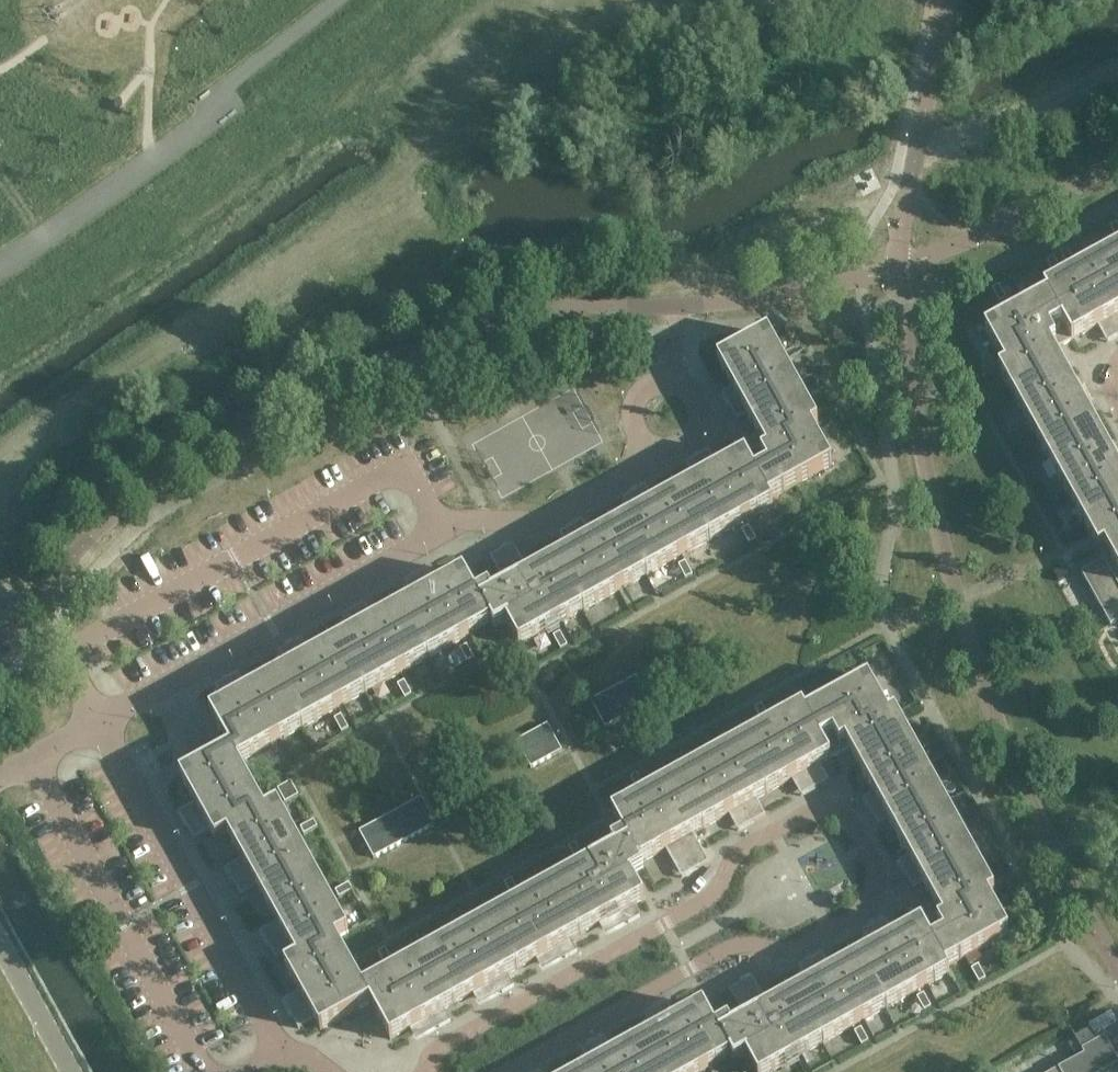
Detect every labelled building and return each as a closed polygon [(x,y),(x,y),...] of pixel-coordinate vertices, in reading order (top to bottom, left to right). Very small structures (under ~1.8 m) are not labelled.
[(1109,254),(1117,270),(1117,249),(1109,254)] [(1067,250),(1060,253),(1067,267),(1074,263),(1067,250)] [(1109,254),(1044,290),(1047,296),(1072,341),(1098,326),(1107,342),(1117,336),(1117,270),(1109,254)] [(1054,275),(1061,271),(1054,258),(1047,262),(1054,275)] [(1000,303),(1006,299),(999,286),(992,290),(1000,303)] [(1072,384),(1065,371),(1054,351),(1072,341),(1047,296),(985,330),(1000,359),(1005,367),(999,371),(1000,373),(1004,380),(1048,460),(1099,432),(1085,408),(1092,404),(1079,380),(1072,384)] [(812,411),(804,400),(768,334),(717,362),(732,388),(722,393),(737,421),(747,416),(763,445),(745,455),(755,472),(770,500),(833,465),(812,428),(818,425),(812,411)] [(1114,443),(1107,447),(1099,432),(1048,460),(1090,535),(1098,551),(1105,547),(1110,557),(1081,573),(1111,626),(1117,622),(1117,451),(1114,443)] [(773,506),(770,500),(755,472),(745,455),(719,469),(709,451),(685,464),(696,482),(682,490),(710,540),(773,506)] [(710,540),(682,490),(656,504),(646,486),(622,499),(633,517),(619,524),(647,575),(710,540)] [(647,575),(619,524),(593,539),(583,521),(559,534),(570,552),(556,559),(584,610),(647,575)] [(749,544),(756,540),(749,527),(742,531),(749,544)] [(584,610),(556,559),(530,574),(513,544),(490,557),(506,587),(493,594),(489,588),(476,595),(464,573),(438,587),(428,569),(404,582),(414,600),(401,608),(429,658),(491,624),(494,630),(506,623),(519,646),(584,610)] [(685,562),(679,566),(686,579),(693,576),(685,562)] [(429,658),(401,608),(375,622),(365,604),(341,617),(351,635),(338,642),(366,693),(429,658)] [(553,637),(561,650),(568,646),(560,633),(553,637)] [(366,693),(338,642),(312,657),(302,638),(278,651),(288,670),(275,677),(303,728),(366,693)] [(460,649),(467,663),(474,659),(467,646),(460,649)] [(239,763),(275,743),(303,728),(275,677),(249,692),(239,673),(215,686),(225,705),(210,713),(230,749),(180,777),(194,803),(178,812),(194,840),(210,831),(216,842),(228,835),(228,834),(266,813),(266,812),(239,763)] [(591,701),(605,728),(650,704),(636,677),(591,701)] [(945,802),(909,738),(895,712),(889,716),(868,679),(806,713),(831,758),(849,749),(873,793),(864,798),(879,826),(889,821),(894,830),(945,802)] [(412,695),(404,682),(398,685),(405,699),(412,695)] [(762,722),(769,718),(761,705),(755,709),(762,722)] [(831,758),(806,713),(803,708),(739,743),(767,794),(792,780),(801,796),(829,781),(820,765),(831,758)] [(342,733),(349,729),(341,716),(334,720),(342,733)] [(548,725),(516,742),(531,768),(562,751),(548,725)] [(767,794),(739,743),(675,778),(703,829),(729,815),(738,831),(766,816),(757,800),(767,794)] [(638,791),(645,787),(637,774),(630,778),(638,791)] [(641,864),(666,850),(682,878),(709,862),(694,834),(703,829),(675,778),(612,813),(624,835),(611,843),(615,849),(553,883),(581,934),(606,920),(616,938),(643,923),(634,905),(645,899),(632,877),(644,870),(641,864)] [(278,790),(285,803),(299,796),(291,782),(278,790)] [(422,798),(359,832),(374,858),(436,824),(422,798)] [(995,893),(989,883),(945,802),(894,830),(908,856),(898,861),(914,889),(924,884),(935,905),(940,913),(921,923),(947,968),(1009,933),(989,896),(995,893)] [(313,869),(293,832),(278,805),(266,812),(266,813),(228,834),(228,835),(242,859),(226,868),(241,897),(257,888),(263,897),(313,869)] [(964,825),(976,856),(994,849),(981,818),(964,825)] [(300,828),(304,835),(317,828),(314,821),(300,828)] [(569,848),(576,861),(583,857),(575,844),(569,848)] [(349,933),(327,895),(313,869),(263,897),(277,922),(260,931),(276,959),(292,950),(297,959),(297,960),(336,939),(336,940),(349,933)] [(506,885),(513,898),(520,894),(513,881),(506,885)] [(581,934),(553,883),(490,918),(518,969),(543,955),(552,972),(580,956),(571,940),(581,934)] [(335,891),(339,898),(353,891),(349,884),(335,891)] [(518,969),(490,918),(428,953),(456,1003),(480,990),(489,1007),(517,991),(508,975),(518,969)] [(950,973),(947,968),(921,923),(896,937),(886,919),(862,932),(872,950),(859,958),(887,1008),(950,973)] [(359,982),(336,940),(336,939),(297,960),(297,959),(285,966),(299,992),(283,1001),(298,1029),(315,1020),(321,1031),(370,1004),(361,989),(363,988),(359,982)] [(378,953),(386,966),(392,962),(385,949),(378,953)] [(456,1003),(428,953),(363,988),(361,989),(370,1004),(390,1040),(416,1025),(426,1041),(453,1026),(444,1010),(456,1003)] [(887,1008),(859,958),(833,972),(822,954),(799,967),(809,985),(796,992),(824,1043),(887,1008)] [(971,970),(979,983),(986,979),(978,966),(971,970)] [(796,992),(769,1007),(753,977),(729,990),(746,1020),(732,1027),(729,1021),(716,1028),(704,1006),(677,1020),(667,1002),(644,1015),(654,1033),(640,1041),(658,1071),(704,1071),(730,1057),(734,1064),(746,1057),(755,1071),(772,1071),(824,1043),(796,992)] [(931,1008),(924,994),(917,998),(924,1011),(931,1008)] [(868,1042),(861,1029),(854,1032),(862,1046),(868,1042)] [(1117,1059),(1105,1037),(1095,1043),(1089,1031),(1075,1038),(1084,1055),(1053,1071),(1117,1071),(1117,1061),(1117,1059)] [(640,1041),(614,1055),(604,1037),(581,1050),(591,1068),(584,1071),(658,1071),(640,1041)]
